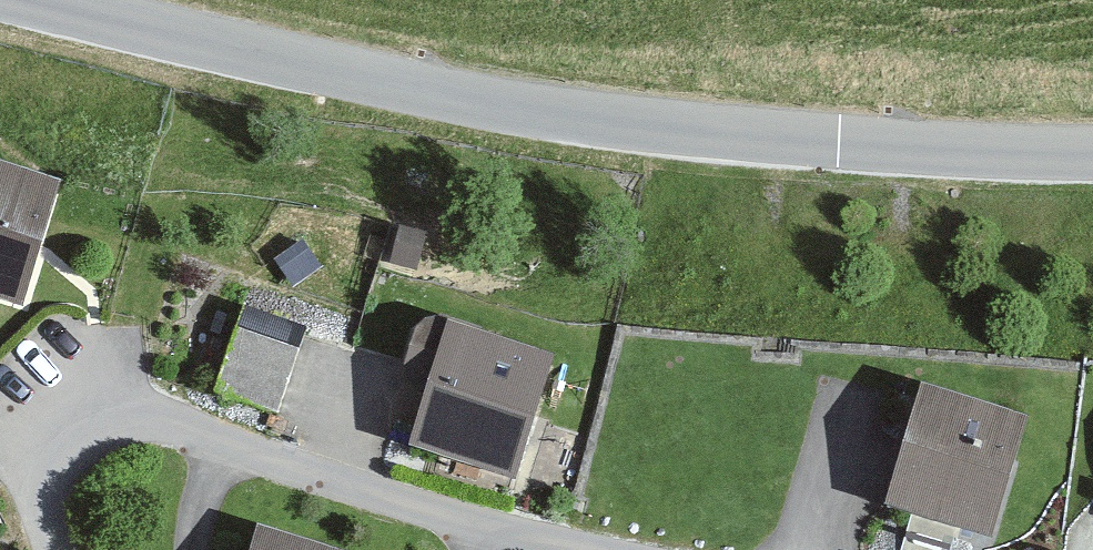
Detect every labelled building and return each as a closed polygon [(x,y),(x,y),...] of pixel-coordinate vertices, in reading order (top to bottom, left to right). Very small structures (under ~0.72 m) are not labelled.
[(62,189),(0,171),(0,309),(24,316),(62,189)] [(518,488),(555,362),(447,330),(410,456),(518,488)] [(297,354),(238,334),(219,391),(277,411),(297,354)] [(990,546),(1028,420),(920,388),(882,514),(990,546)] [(258,529),(251,549),(330,549),(258,529)]
